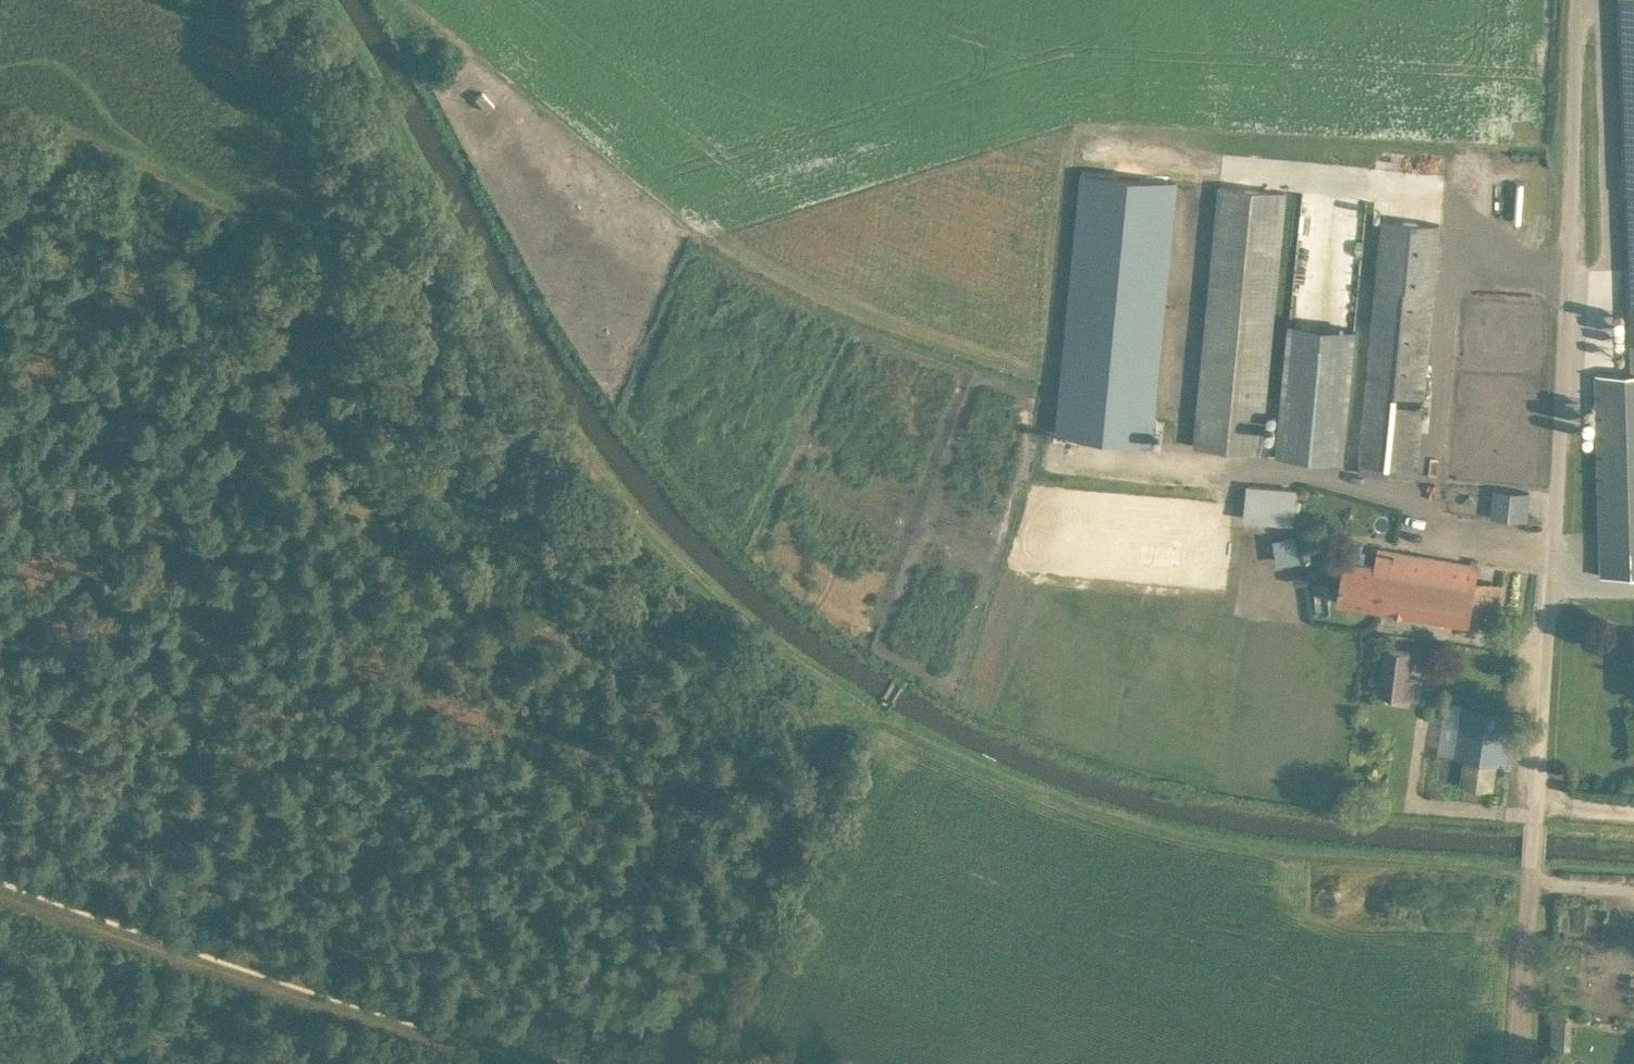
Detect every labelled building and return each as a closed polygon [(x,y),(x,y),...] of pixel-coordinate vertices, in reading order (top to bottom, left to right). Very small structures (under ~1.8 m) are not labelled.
[(1626,192),(1633,191),(1633,0),(1619,0),(1626,192)] [(1081,172),(1056,431),(1152,441),(1177,181),(1081,172)] [(1220,185),(1195,445),(1260,450),(1287,191),(1220,185)] [(1596,373),(1601,553),(1602,576),(1633,575),(1633,191),(1626,192),(1631,372),(1596,373)] [(1359,472),(1415,477),(1439,223),(1383,218),(1359,472)] [(1248,485),(1245,518),(1291,523),(1292,515),(1294,490),(1255,486),(1248,485)] [(1493,517),(1527,520),(1530,492),(1495,489),(1493,517)] [(1337,600),(1469,623),(1479,565),(1377,548),(1374,565),(1343,560),(1337,600)] [(1380,692),(1419,697),(1422,679),(1407,677),(1411,651),(1385,648),(1380,692)] [(1445,700),(1438,748),(1509,759),(1517,711),(1445,700)] [(1551,1034),(1550,1047),(1571,1048),(1571,1035),(1551,1034)]
